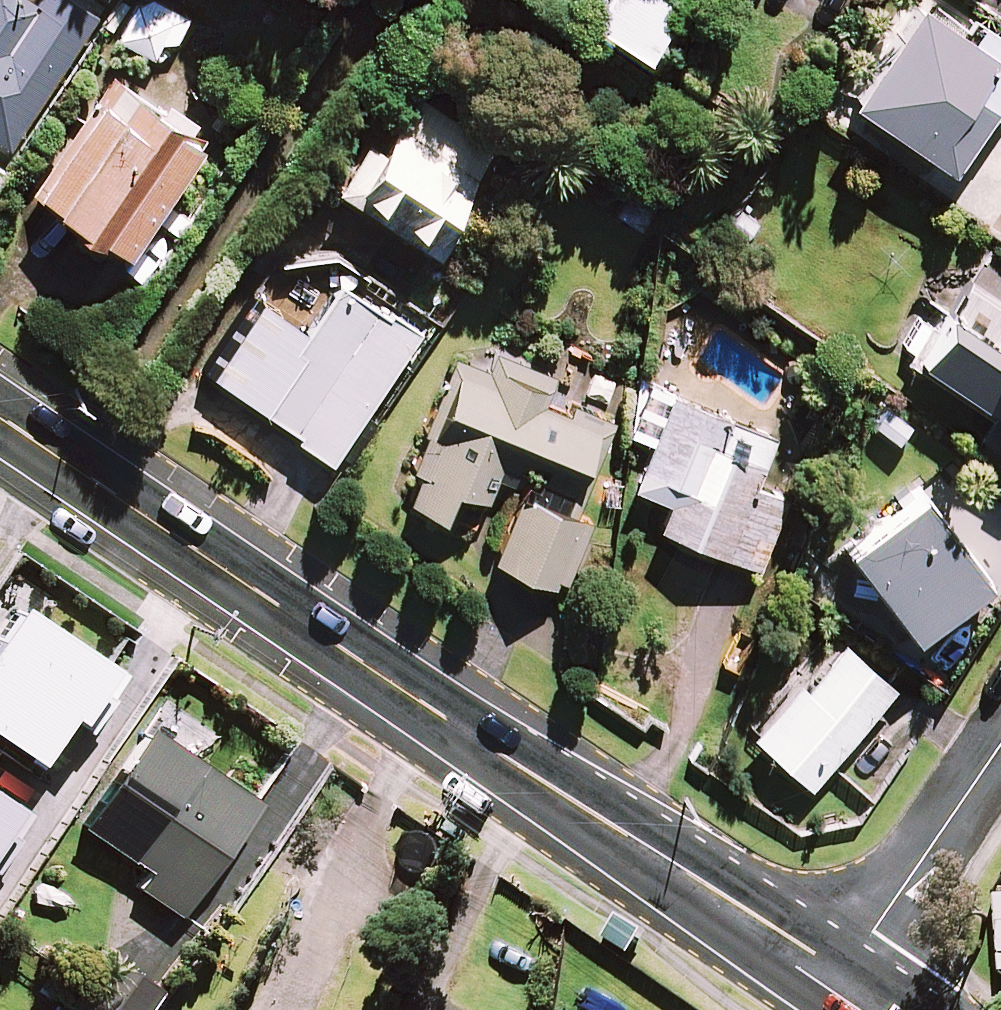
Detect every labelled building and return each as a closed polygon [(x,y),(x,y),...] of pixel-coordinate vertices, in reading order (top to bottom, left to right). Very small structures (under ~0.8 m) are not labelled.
[(31,0),(0,0),(0,138),(9,144),(55,73),(11,44),(37,4),(31,0)] [(163,0),(139,0),(119,34),(159,58),(186,14),(163,0)] [(680,0),(603,0),(591,19),(649,56),(683,2),(680,0)] [(930,0),(910,0),(832,117),(931,184),(988,98),(966,83),(993,42),(930,0)] [(208,133),(115,69),(38,181),(131,245),(208,133)] [(493,141),(412,90),(378,143),(365,135),(336,182),(438,247),(461,212),(452,206),(493,141)] [(982,258),(950,309),(918,358),(1000,410),(1000,270),(982,258)] [(262,299),(214,372),(301,429),(298,435),(329,456),(413,329),(339,280),(306,329),(262,299)] [(558,376),(462,338),(401,492),(441,507),(452,479),(486,493),(497,465),(526,477),(495,555),(563,582),(601,487),(580,479),(616,389),(561,367),(558,376)] [(773,433),(672,390),(633,482),(669,497),(658,521),(757,563),(785,497),(751,482),(773,433)] [(982,440),(1000,452),(1000,410),(982,440)] [(985,569),(919,485),(847,541),(913,626),(985,569)] [(16,598),(0,621),(0,740),(28,759),(64,706),(72,711),(107,661),(16,598)] [(893,686),(845,642),(805,686),(799,682),(754,731),(808,780),(893,686)] [(255,801),(147,727),(80,825),(149,872),(139,888),(177,914),(255,801)] [(0,794),(0,854),(28,813),(0,794)] [(103,954),(66,1009),(145,1009),(158,990),(103,954)]
